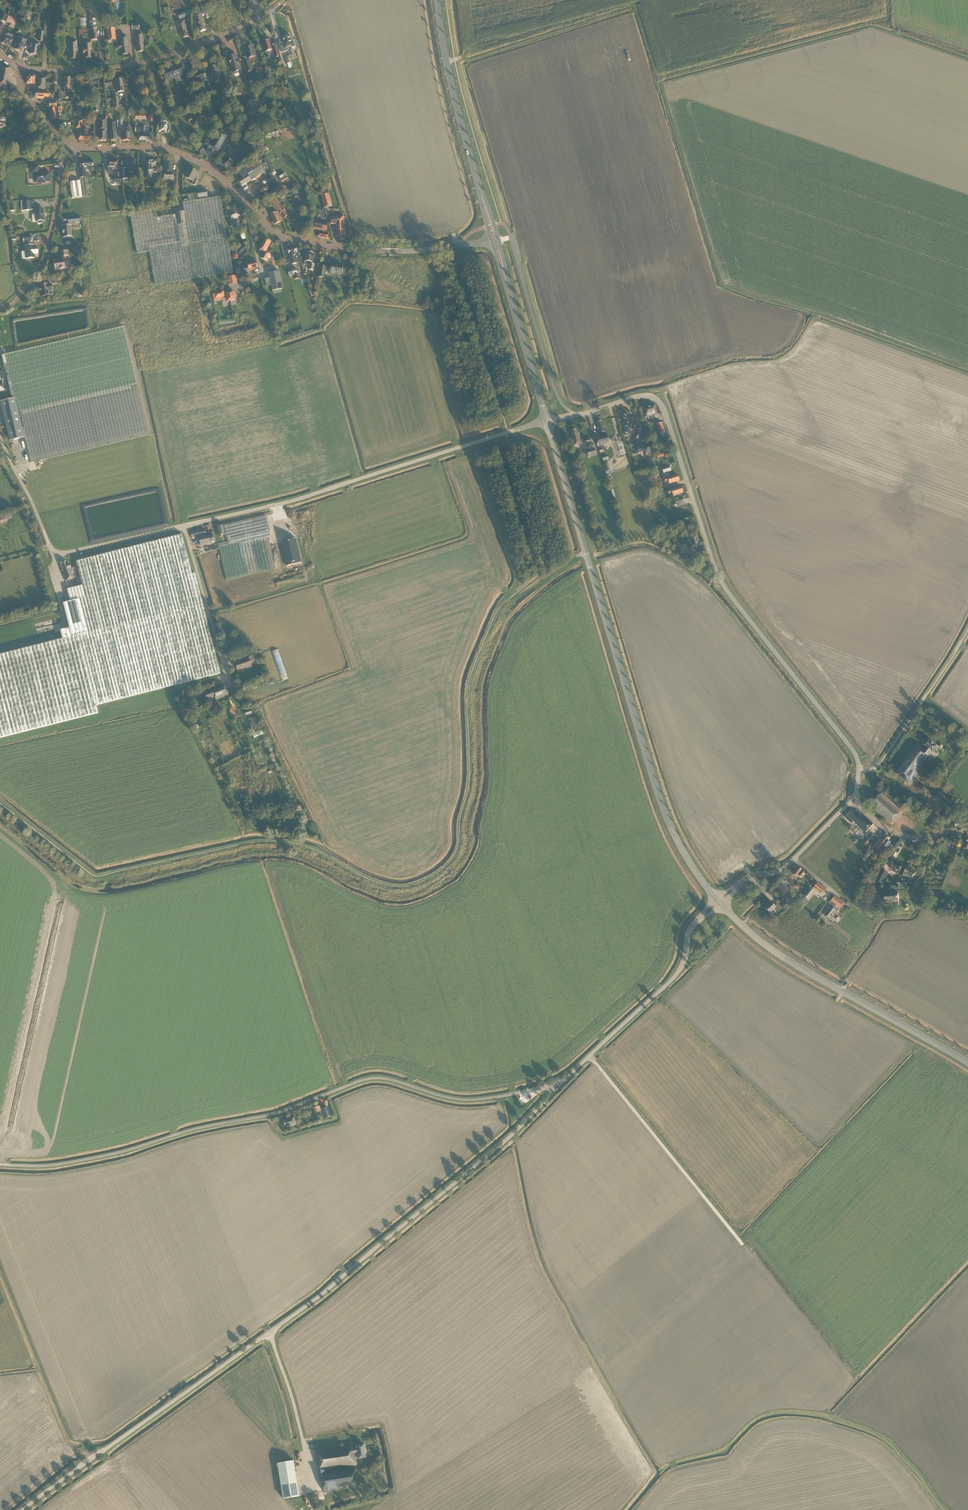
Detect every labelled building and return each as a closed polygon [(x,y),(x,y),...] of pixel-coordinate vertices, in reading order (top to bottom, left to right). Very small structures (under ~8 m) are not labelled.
[(178,13),(180,19),(191,16),(189,10),(178,13)] [(203,20),(201,13),(193,16),(196,23),(197,23),(198,28),(199,28),(201,32),(206,30),(204,25),(204,24),(203,20)] [(186,26),(185,21),(176,24),(178,29),(179,28),(181,34),(183,39),(188,37),(187,32),(188,32),(186,27),(186,26)] [(114,28),(106,29),(108,41),(116,40),(114,28)] [(10,46),(13,40),(13,39),(12,38),(13,35),(7,32),(5,35),(4,35),(1,43),(5,45),(5,44),(10,46)] [(143,42),(143,40),(142,34),(134,35),(135,42),(136,42),(136,47),(137,46),(138,52),(143,52),(142,47),(143,47),(143,42)] [(280,46),(282,53),(288,51),(287,47),(292,46),(292,48),(295,47),(293,41),(291,41),(289,34),(281,36),(284,44),(280,46)] [(22,37),(21,40),(18,38),(14,45),(16,46),(15,48),(14,48),(14,49),(15,50),(17,51),(21,53),(27,39),(22,37)] [(121,49),(122,55),(128,54),(127,50),(128,50),(127,45),(128,45),(127,37),(118,38),(119,45),(120,45),(118,45),(117,46),(117,48),(118,49),(121,49)] [(263,42),(266,52),(272,50),(269,40),(263,42)] [(70,59),(76,59),(76,55),(77,55),(76,49),(77,49),(77,41),(68,42),(69,50),(70,53),(70,59)] [(31,48),(30,54),(37,55),(39,44),(29,42),(28,47),(31,48)] [(85,58),(91,58),(90,49),(91,49),(91,43),(83,43),(84,54),(85,54),(85,58)] [(254,50),(252,46),(245,48),(247,53),(246,53),(248,59),(249,59),(255,57),(256,56),(254,50)] [(236,55),(230,57),(229,58),(225,59),(227,67),(231,66),(234,73),(238,72),(239,74),(242,73),(241,71),(236,55)] [(252,71),(249,61),(244,63),(247,73),(252,71)] [(169,67),(169,68),(162,70),(165,80),(184,73),(181,64),(173,67),(173,66),(169,67)] [(218,71),(217,66),(209,69),(212,77),(211,78),(212,82),(213,81),(214,83),(223,80),(219,71),(218,71)] [(12,70),(0,67),(0,87),(8,89),(11,76),(10,76),(12,70)] [(194,75),(196,81),(207,77),(204,72),(194,75)] [(27,75),(26,84),(34,84),(35,83),(37,83),(37,89),(45,90),(46,78),(38,77),(37,78),(35,77),(35,76),(27,75)] [(74,81),(70,81),(70,79),(64,79),(64,85),(64,86),(64,88),(65,88),(65,93),(74,92),(74,81)] [(124,83),(123,83),(122,79),(116,80),(116,85),(115,85),(116,93),(125,92),(124,83)] [(119,105),(118,97),(113,97),(114,108),(122,107),(121,104),(119,105)] [(246,103),(250,115),(259,112),(255,100),(246,103)] [(58,112),(58,108),(50,109),(52,119),(59,119),(58,112)] [(97,120),(97,141),(106,141),(106,130),(108,130),(108,119),(97,120)] [(149,134),(144,134),(144,125),(135,125),(135,132),(139,132),(139,141),(149,141),(149,134)] [(88,133),(88,130),(81,130),(81,133),(79,133),(79,141),(91,141),(91,133),(88,133)] [(201,152),(210,157),(214,150),(219,152),(228,136),(219,132),(213,145),(206,141),(201,152)] [(229,157),(222,164),(227,169),(231,165),(232,165),(234,162),(235,163),(243,154),(238,150),(230,158),(229,157)] [(268,163),(266,164),(269,169),(267,170),(269,174),(276,170),(269,157),(265,159),(268,163)] [(93,161),(88,162),(87,161),(78,162),(80,181),(70,182),(72,198),(79,197),(89,196),(86,178),(85,170),(94,169),(93,161)] [(107,161),(108,170),(118,169),(118,161),(107,161)] [(135,169),(135,161),(124,161),(124,169),(121,169),(123,179),(128,179),(127,169),(135,169)] [(156,161),(146,161),(146,169),(143,169),(143,180),(152,180),(152,172),(156,172),(156,161)] [(265,172),(264,171),(258,161),(240,173),(243,179),(239,182),(242,186),(252,180),(252,181),(265,172)] [(164,180),(173,180),(173,173),(171,173),(171,163),(166,163),(165,169),(164,170),(164,180)] [(191,184),(194,185),(197,180),(194,178),(197,172),(191,168),(186,177),(192,181),(191,184)] [(285,168),(275,173),(277,177),(287,172),(285,168)] [(35,180),(35,183),(42,182),(42,183),(46,183),(45,182),(49,182),(49,179),(50,179),(50,173),(33,174),(34,180),(35,180)] [(268,175),(257,181),(259,184),(270,177),(268,175)] [(271,185),(275,183),(276,186),(283,182),(282,180),(278,182),(276,176),(269,180),(271,185)] [(264,186),(258,190),(260,194),(267,191),(264,186)] [(198,198),(208,197),(207,190),(197,192),(198,198)] [(323,195),(321,196),(322,201),(324,208),(328,207),(332,206),(329,194),(323,195)] [(221,196),(195,201),(194,195),(188,196),(189,202),(183,203),(184,211),(175,213),(176,214),(157,217),(156,210),(130,214),(137,253),(150,251),(155,285),(233,272),(221,196)] [(274,199),(269,204),(284,219),(288,215),(285,211),(286,211),(283,208),(283,209),(278,204),(279,202),(275,198),(274,200),(274,199)] [(31,210),(30,201),(22,202),(23,211),(31,210)] [(228,216),(230,220),(235,219),(240,216),(235,205),(227,208),(230,215),(228,216)] [(36,221),(38,221),(38,223),(39,224),(41,224),(42,223),(42,221),(44,221),(44,220),(44,217),(43,217),(43,213),(44,212),(43,210),(43,209),(34,209),(34,214),(35,214),(35,217),(35,218),(35,220),(36,221)] [(284,221),(283,218),(277,212),(271,215),(275,225),(284,221)] [(339,237),(340,240),(344,240),(344,237),(346,237),(345,217),(329,218),(330,225),(336,225),(336,238),(339,237)] [(235,219),(230,220),(229,221),(233,230),(238,228),(235,219)] [(316,221),(314,230),(320,231),(319,238),(328,240),(329,233),(326,232),(328,223),(316,221)] [(71,226),(62,227),(63,238),(71,237),(70,230),(71,230),(71,226)] [(263,255),(261,258),(267,261),(270,255),(265,252),(271,242),(265,239),(258,252),(263,255)] [(33,246),(25,246),(26,259),(34,258),(33,254),(37,254),(37,248),(35,248),(35,249),(33,249),(33,246)] [(288,249),(292,265),(301,263),(297,247),(288,249)] [(62,259),(60,261),(58,262),(58,261),(54,261),(56,270),(68,268),(66,257),(69,256),(68,251),(60,253),(60,257),(61,257),(62,259)] [(311,262),(312,262),(314,254),(307,252),(305,264),(310,265),(309,270),(314,271),(315,265),(311,264),(311,262)] [(240,266),(242,275),(250,274),(249,270),(255,269),(255,268),(257,267),(256,262),(248,264),(248,265),(240,266)] [(342,275),(343,267),(336,265),(336,264),(331,263),(329,274),(334,274),(334,273),(342,275)] [(324,278),(326,267),(320,266),(318,277),(324,278)] [(294,275),(295,279),(299,278),(297,268),(288,270),(289,276),(294,275)] [(282,292),(281,289),(282,289),(279,271),(269,273),(273,291),(274,294),(282,292)] [(228,277),(229,285),(237,283),(236,276),(228,277)] [(47,286),(47,284),(39,285),(42,297),(49,295),(48,290),(52,290),(51,285),(47,286)] [(234,291),(224,293),(224,291),(214,293),(214,295),(213,295),(214,301),(227,298),(227,301),(235,300),(234,291)] [(1,355),(6,378),(11,397),(2,399),(5,411),(12,441),(24,438),(30,463),(142,436),(149,435),(123,326),(1,355)] [(656,410),(654,405),(644,408),(645,413),(646,417),(651,416),(651,417),(653,416),(653,415),(658,413),(657,410),(656,410)] [(627,413),(621,415),(623,420),(621,421),(625,432),(623,432),(624,436),(630,434),(629,430),(633,429),(630,421),(629,417),(628,417),(627,413)] [(606,432),(605,426),(603,427),(602,421),(596,423),(598,428),(597,428),(599,434),(603,433),(603,435),(595,438),(598,446),(610,442),(608,434),(606,435),(606,432)] [(666,433),(662,423),(656,425),(659,435),(666,433)] [(577,434),(576,429),(571,431),(572,435),(571,435),(573,440),(572,441),(573,446),(582,443),(579,433),(577,434)] [(636,447),(638,453),(647,451),(645,444),(636,447)] [(586,451),(588,457),(596,454),(594,449),(586,451)] [(671,471),(669,465),(662,468),(664,473),(671,471)] [(679,480),(677,474),(668,477),(668,478),(665,478),(665,481),(668,480),(669,484),(679,480)] [(683,492),(681,486),(671,489),(671,490),(668,490),(669,493),(672,492),(673,496),(683,492)] [(227,580),(278,568),(265,515),(224,525),(228,543),(219,546),(227,580)] [(225,534),(223,525),(217,526),(219,536),(225,534)] [(215,541),(214,540),(213,534),(206,535),(205,529),(191,532),(192,538),(199,537),(201,546),(209,544),(209,543),(215,541)] [(69,601),(63,603),(69,628),(71,636),(77,634),(96,705),(164,687),(211,675),(220,673),(206,619),(201,597),(194,572),(191,573),(183,540),(181,534),(76,562),(82,586),(67,589),(69,601)] [(700,545),(698,540),(696,534),(691,536),(691,535),(687,537),(691,549),(695,547),(694,547),(700,545)] [(690,546),(689,546),(685,535),(682,537),(686,550),(691,549),(690,546)] [(296,539),(281,542),(287,566),(301,563),(296,539)] [(67,565),(66,561),(60,564),(63,571),(61,571),(66,581),(74,578),(72,573),(73,573),(69,564),(67,565)] [(69,628),(60,630),(62,638),(71,636),(69,628)] [(0,654),(0,739),(98,713),(96,705),(77,634),(71,636),(62,638),(39,644),(0,654)] [(288,679),(281,649),(274,651),(281,681),(288,679)] [(259,659),(257,651),(248,654),(249,657),(243,660),(243,661),(240,662),(241,663),(235,664),(237,670),(241,669),(242,670),(246,668),(246,669),(252,667),(250,662),(259,659)] [(228,695),(223,684),(208,690),(209,692),(203,694),(206,700),(210,698),(210,699),(214,698),(215,701),(228,695)] [(220,706),(214,708),(217,717),(223,715),(220,706)] [(230,710),(237,716),(240,712),(234,706),(230,710)] [(254,731),(255,737),(265,735),(264,728),(254,731)] [(937,747),(928,740),(924,746),(926,747),(924,749),(917,742),(894,773),(910,785),(930,758),(929,757),(937,747)] [(905,809),(883,788),(876,796),(869,803),(873,806),(872,807),(891,825),(905,809)] [(858,816),(852,810),(845,818),(852,824),(854,821),(866,832),(874,824),(861,812),(858,816)] [(890,839),(886,836),(882,841),(879,839),(873,846),(876,849),(881,853),(886,847),(887,848),(891,843),(888,841),(890,839)] [(967,867),(967,861),(962,858),(959,864),(967,867)] [(896,869),(899,871),(903,865),(894,860),(890,868),(895,871),(896,869)] [(796,877),(798,876),(802,878),(805,873),(802,871),(797,866),(791,873),(796,877)] [(909,877),(912,879),(916,872),(907,867),(903,875),(908,878),(909,877)] [(884,877),(893,882),(895,878),(886,873),(884,877)] [(785,881),(782,879),(775,886),(779,889),(784,894),(789,888),(783,883),(785,881)] [(813,888),(821,895),(825,889),(817,883),(813,888)] [(814,891),(810,888),(804,896),(808,899),(814,891)] [(899,901),(898,893),(885,894),(882,896),(882,900),(885,902),(899,901)] [(809,900),(804,896),(799,902),(804,906),(809,900)] [(839,900),(834,897),(829,903),(833,906),(830,909),(829,908),(826,911),(827,912),(825,916),(831,920),(838,912),(836,911),(838,908),(843,903),(839,900)] [(775,906),(771,902),(765,908),(770,913),(774,909),(778,912),(782,908),(777,904),(775,906)] [(322,1109),(325,1118),(332,1116),(329,1107),(322,1109)] [(294,1125),(292,1118),(285,1119),(286,1121),(284,1121),(285,1126),(287,1126),(287,1127),(294,1125)] [(364,1444),(356,1446),(356,1447),(350,1447),(350,1446),(317,1451),(324,1492),(358,1487),(355,1465),(357,1465),(356,1453),(357,1453),(358,1459),(366,1457),(364,1444)] [(278,1463),(283,1498),(299,1496),(294,1461),(278,1463)]
